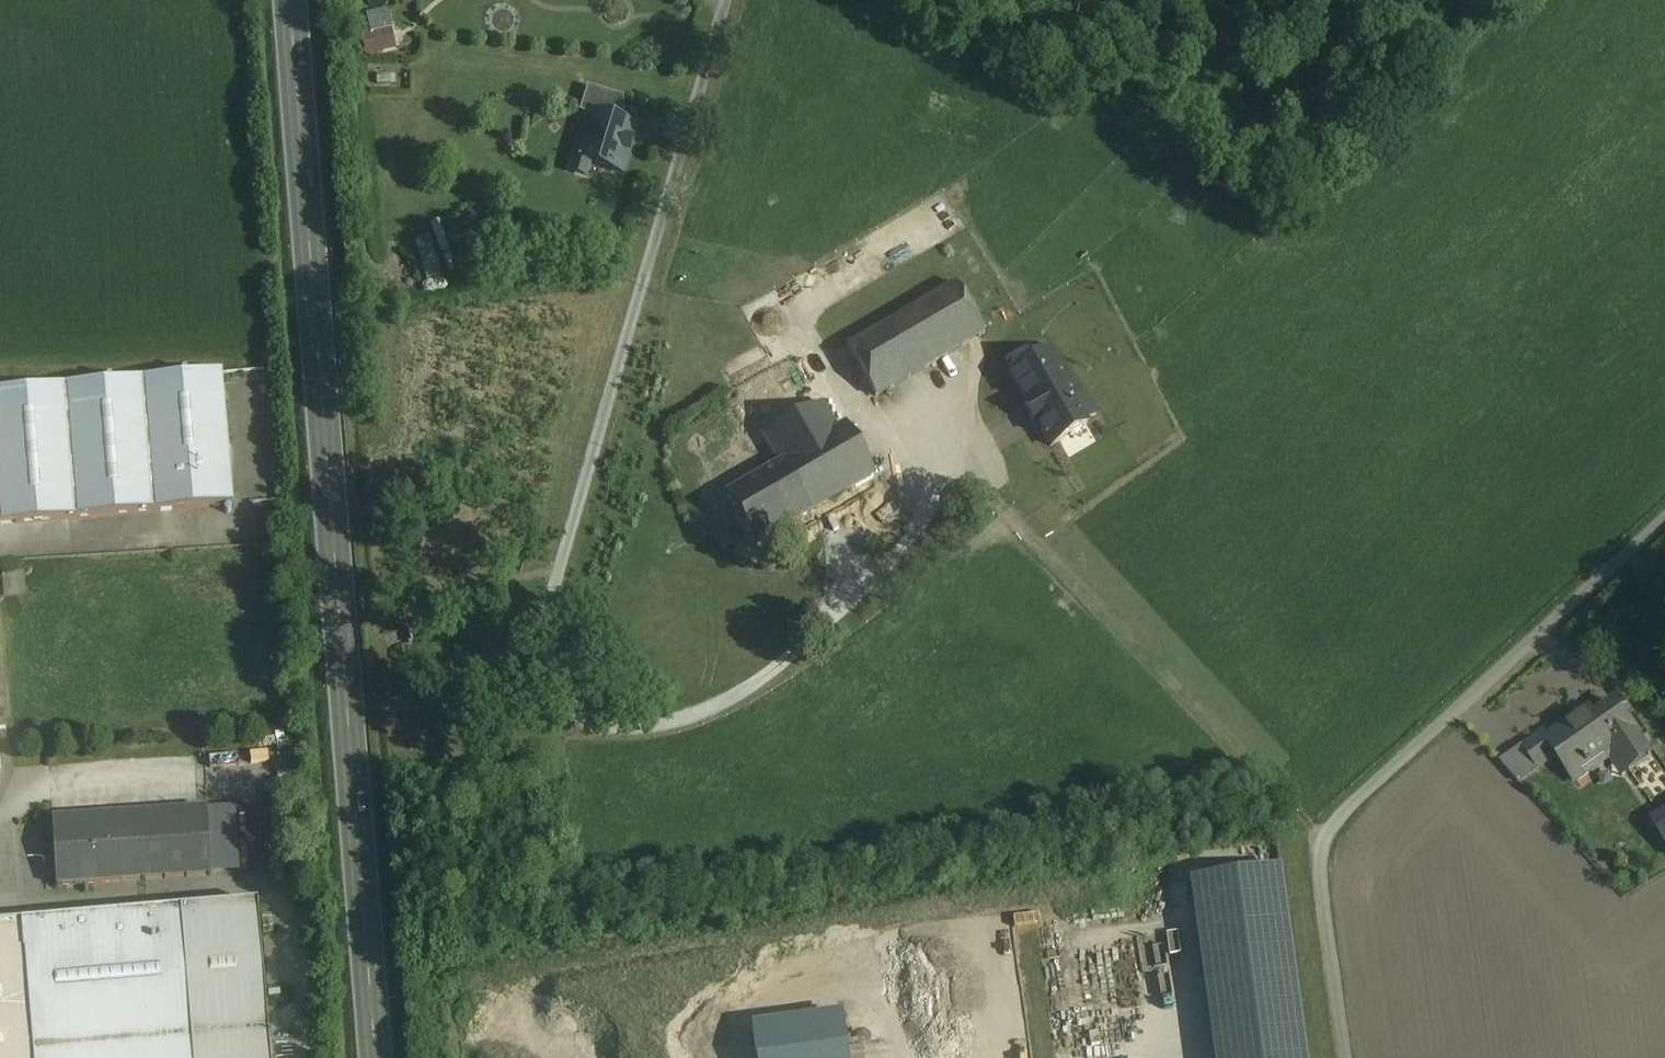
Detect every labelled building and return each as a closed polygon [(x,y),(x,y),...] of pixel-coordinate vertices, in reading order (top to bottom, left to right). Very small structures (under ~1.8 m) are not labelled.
[(393,24),(361,30),(365,53),(397,47),(393,24)] [(617,96),(587,87),(579,112),(587,115),(588,113),(610,120),(617,96)] [(617,96),(610,120),(621,123),(624,113),(624,98),(617,96)] [(610,120),(588,113),(587,115),(574,158),(589,163),(622,173),(636,128),(621,123),(610,120)] [(589,163),(574,158),(571,171),(585,175),(589,163)] [(963,244),(831,321),(847,347),(956,284),(956,285),(980,271),(963,244)] [(1008,320),(980,271),(956,285),(985,333),(1008,320)] [(956,284),(847,347),(875,397),(985,333),(956,285),(956,284)] [(1023,350),(992,368),(1008,395),(1039,377),(1023,350)] [(838,428),(793,352),(734,387),(780,463),(810,514),(852,490),(876,475),(877,475),(846,424),(838,428)] [(232,505),(221,374),(0,393),(0,525),(232,505)] [(780,463),(727,494),(758,545),(810,514),(780,463)] [(904,523),(876,475),(852,490),(880,537),(904,523)] [(1576,719),(1547,739),(1543,734),(1501,763),(1518,782),(1558,755),(1576,782),(1595,769),(1592,765),(1614,749),(1629,771),(1651,756),(1615,704),(1595,718),(1585,703),(1571,712),(1576,719)] [(207,812),(52,822),(56,886),(211,877),(207,812)] [(1284,871),(1192,883),(1214,1057),(1308,1057),(1284,871)] [(180,911),(193,1057),(269,1057),(257,905),(180,911)] [(21,925),(24,954),(26,980),(32,1057),(193,1057),(180,911),(21,925)] [(0,956),(0,982),(26,980),(24,954),(0,956)]
